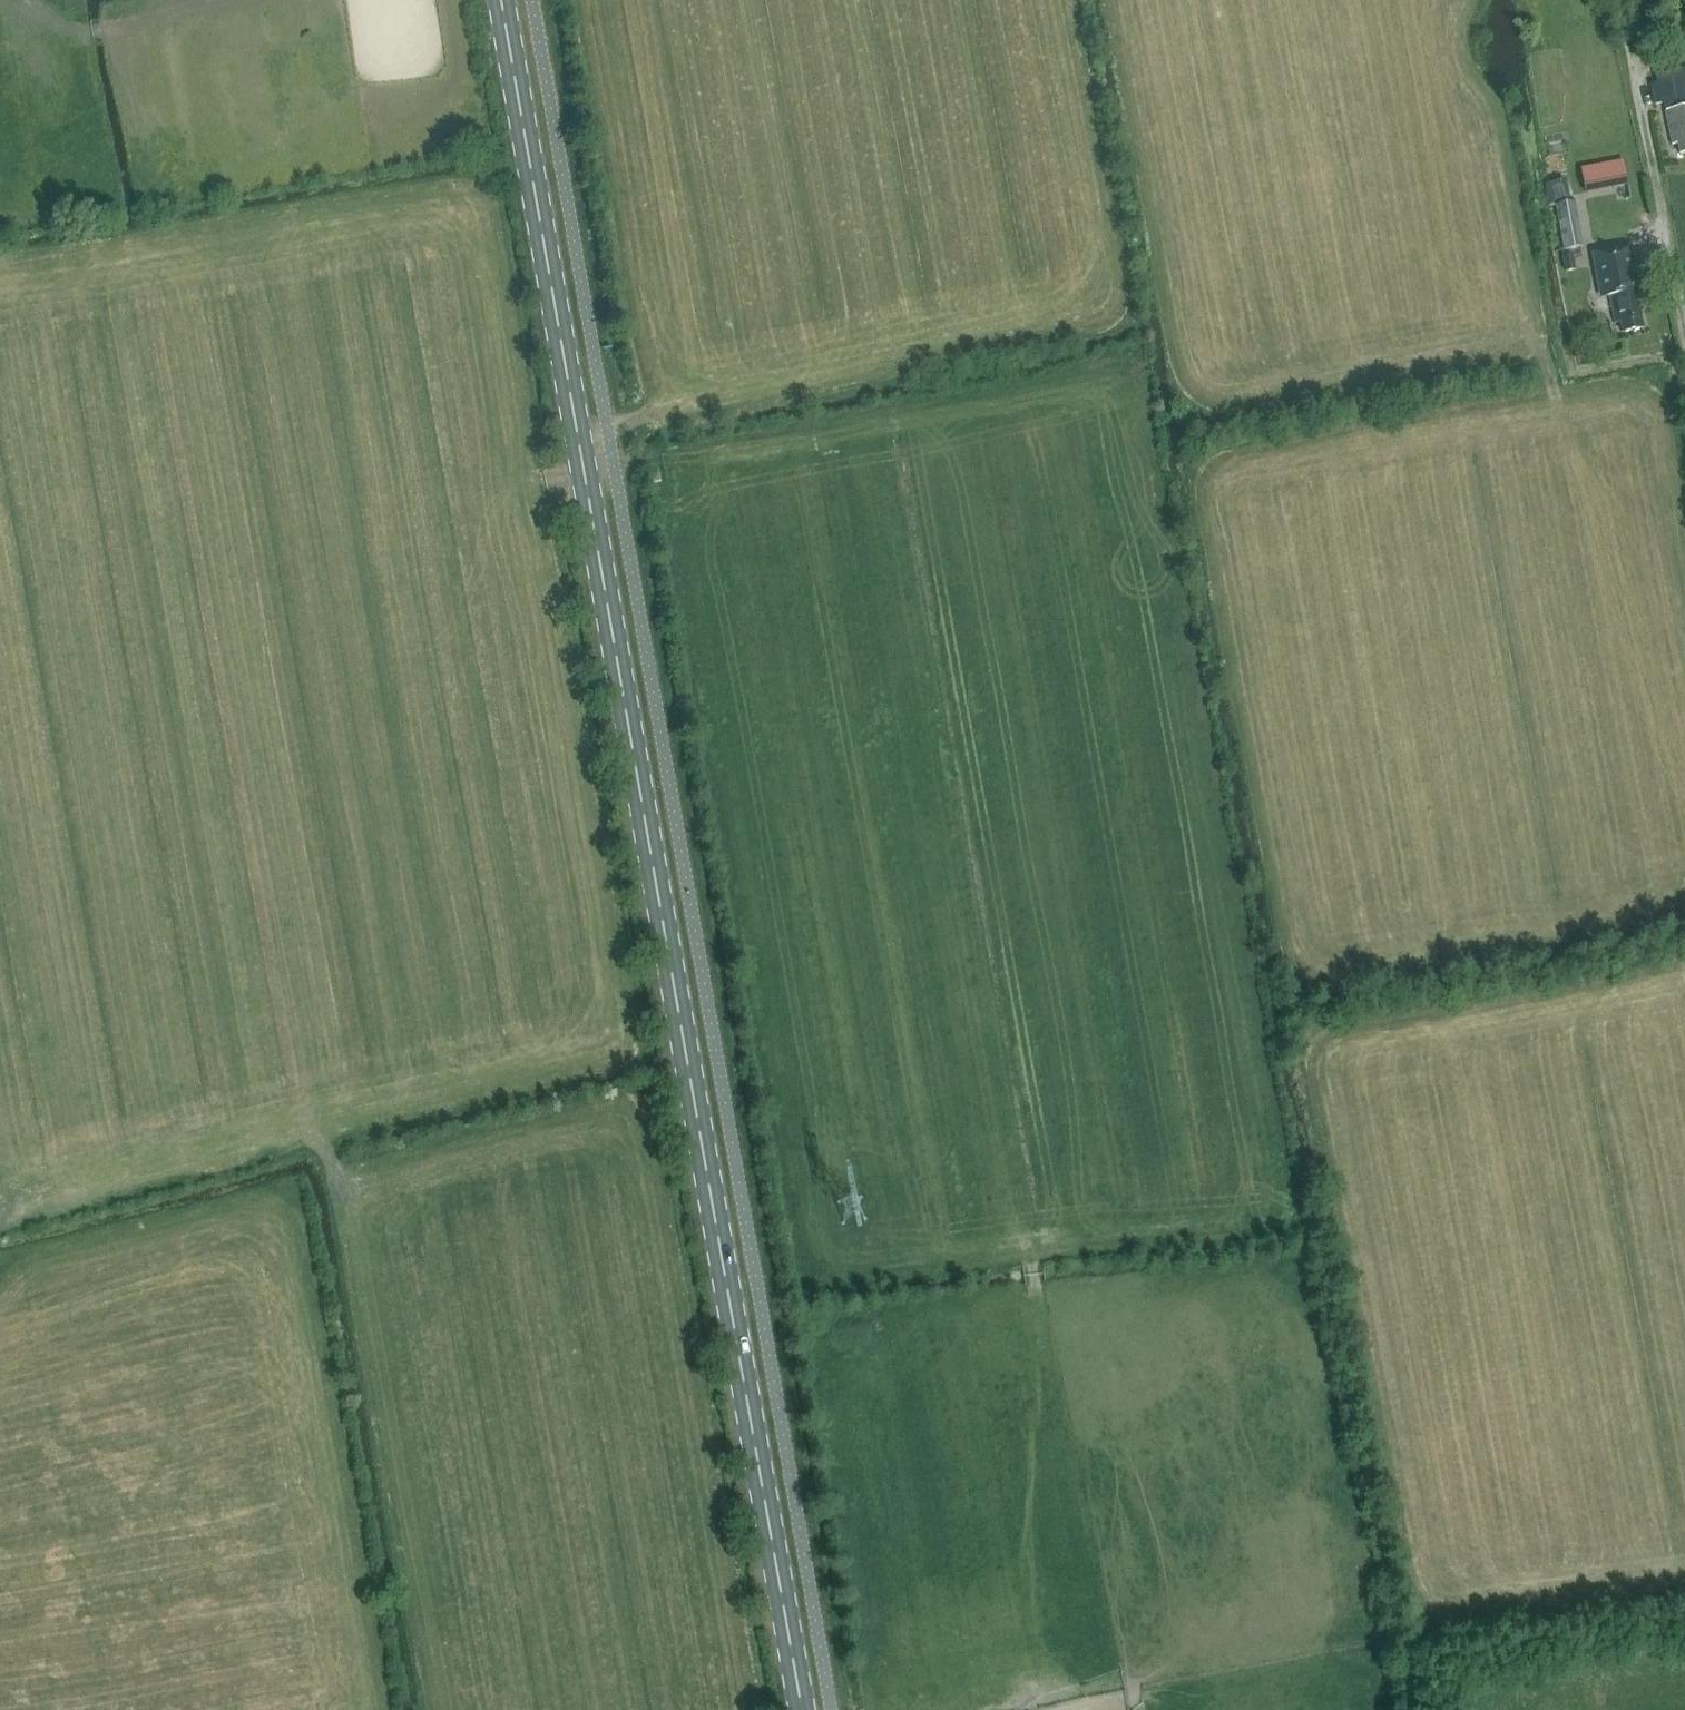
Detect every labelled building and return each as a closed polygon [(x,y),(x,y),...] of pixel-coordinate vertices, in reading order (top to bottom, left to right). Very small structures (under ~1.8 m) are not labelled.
[(1655,75),(1657,84),(1650,86),(1654,105),(1663,104),(1672,146),(1678,145),(1680,154),(1684,153),(1684,69),(1655,75)] [(1621,178),(1619,169),(1589,174),(1591,183),(1621,178)] [(1624,194),(1635,193),(1633,179),(1622,180),(1624,194)] [(1572,200),(1567,180),(1545,185),(1550,205),(1572,200)] [(1555,204),(1563,248),(1582,244),(1574,200),(1555,204)] [(1632,247),(1593,254),(1599,291),(1610,289),(1611,296),(1609,296),(1614,323),(1619,322),(1621,333),(1642,330),(1638,306),(1641,306),(1632,247)] [(1573,254),(1564,255),(1566,270),(1575,268),(1573,254)]
